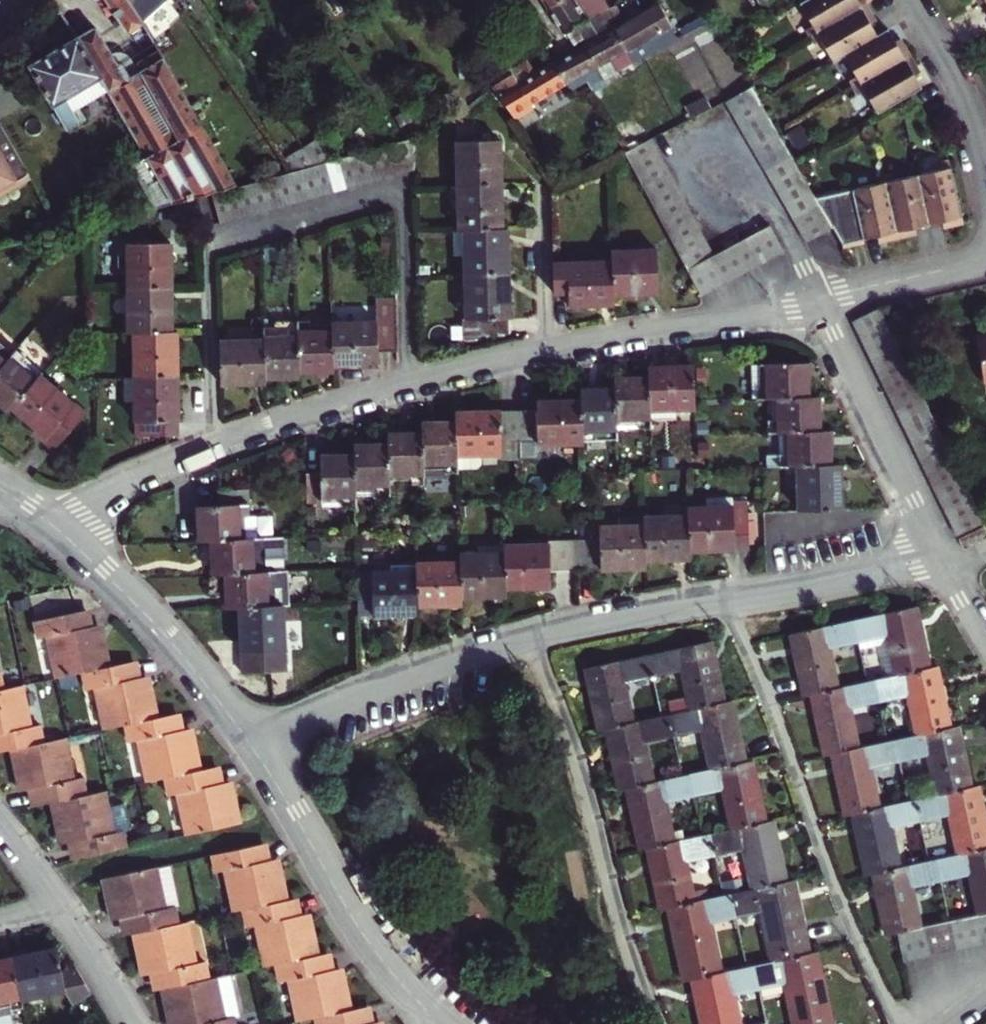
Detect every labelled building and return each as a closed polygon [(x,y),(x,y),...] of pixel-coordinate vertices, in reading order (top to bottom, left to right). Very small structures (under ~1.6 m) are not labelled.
[(122,22),(139,11),(131,0),(108,0),(122,22)] [(153,0),(131,0),(139,11),(146,23),(160,11),(153,0)] [(160,11),(172,0),(153,0),(160,11)] [(549,6),(566,34),(601,13),(593,0),(559,0),(549,6)] [(812,35),(870,2),(869,0),(804,0),(802,1),(815,24),(809,28),(812,35)] [(870,2),(812,35),(817,43),(824,39),(836,61),(845,55),(882,34),(874,20),(879,17),(870,2)] [(646,56),(682,35),(665,4),(619,29),(630,50),(636,61),(646,56)] [(605,13),(581,29),(587,38),(591,36),(614,21),(611,16),(608,11),(605,13)] [(619,29),(614,21),(591,36),(595,43),(619,29)] [(636,61),(630,50),(619,29),(595,43),(588,47),(599,67),(602,72),(608,68),(611,72),(612,75),(636,61)] [(890,30),(882,34),(845,55),(858,78),(851,82),(854,88),(911,56),(901,39),(897,41),(890,30)] [(127,64),(124,66),(113,47),(105,33),(103,31),(99,31),(96,31),(93,32),(81,39),(111,92),(151,160),(135,168),(158,211),(239,189),(167,60),(159,46),(137,58),(145,73),(135,78),(127,64)] [(111,92),(81,39),(34,65),(70,130),(90,119),(83,108),(111,92)] [(558,64),(569,83),(574,92),(592,82),(611,72),(608,68),(602,72),(599,67),(588,47),(558,64)] [(879,115),(899,104),(910,97),(924,89),(917,77),(922,74),(911,56),(854,88),(859,97),(866,93),(879,115)] [(533,107),(531,104),(569,83),(558,64),(520,85),(514,74),(496,86),(517,117),(533,107)] [(728,101),(735,113),(762,98),(755,86),(728,101)] [(735,113),(741,124),(768,109),(763,101),(762,98),(735,113)] [(768,109),(741,124),(748,136),(775,121),(768,109)] [(748,136),(754,147),(781,133),(780,130),(775,121),(748,136)] [(28,170),(4,124),(2,123),(1,123),(0,124),(0,186),(28,170)] [(754,147),(762,160),(788,145),(781,133),(754,147)] [(291,173),(328,152),(320,137),(282,158),(291,173)] [(628,153),(634,164),(661,150),(656,139),(633,151),(628,153)] [(468,186),(502,186),(502,176),(502,142),(466,142),(467,165),(460,165),(460,186),(468,186)] [(768,171),(794,156),(788,145),(762,160),(768,171)] [(661,150),(634,164),(640,176),(666,162),(661,150)] [(375,180),(368,154),(361,155),(354,158),(361,184),(375,180)] [(768,171),(775,182),(801,168),(797,161),(794,156),(768,171)] [(361,184),(354,158),(342,161),(349,187),(361,184)] [(342,161),(329,165),(336,191),(349,187),(342,161)] [(666,162),(640,176),(646,187),(673,173),(666,162)] [(915,178),(926,228),(940,225),(941,230),(961,226),(947,163),(938,166),(939,173),(915,178)] [(329,165),(317,168),(324,195),(336,191),(329,165)] [(324,195),(317,168),(303,172),(310,198),(324,195)] [(775,182),(781,194),(807,180),(801,168),(775,182)] [(0,186),(0,198),(33,179),(28,170),(0,186)] [(310,198),(303,172),(294,175),(291,176),(298,202),(310,198)] [(649,192),(652,197),(678,184),(673,173),(646,187),(649,192)] [(298,202),(291,176),(278,179),(284,206),(298,202)] [(915,230),(926,228),(915,178),(891,184),(890,176),(883,178),(897,240),(917,236),(915,230)] [(879,244),(897,240),(883,178),(874,180),(876,187),(819,200),(821,203),(835,228),(844,245),(866,240),(878,238),(879,244)] [(284,206),(278,179),(269,182),(264,183),(271,209),(284,206)] [(781,194),(788,205),(814,191),(807,180),(781,194)] [(271,209),(264,183),(252,187),(259,213),(271,209)] [(678,184),(652,197),(659,210),(685,196),(678,184)] [(461,232),(503,231),(502,186),(468,186),(468,209),(460,209),(461,232)] [(252,187),(240,190),(246,216),(259,213),(252,187)] [(240,190),(227,194),(234,220),(246,216),(240,190)] [(788,205),(794,217),(807,210),(821,203),(819,200),(814,191),(788,205)] [(234,220),(227,194),(213,198),(220,224),(234,220)] [(685,196),(659,210),(664,221),(690,207),(685,196)] [(807,210),(821,235),(835,228),(821,203),(807,210)] [(670,232),(696,218),(690,207),(664,221),(670,232)] [(794,217),(808,242),(821,235),(807,210),(794,217)] [(702,230),(696,218),(670,232),(676,244),(702,230)] [(760,234),(773,259),(785,252),(772,227),(760,234)] [(676,244),(683,256),(708,243),(702,230),(676,244)] [(474,275),(511,275),(510,231),(503,231),(461,232),(456,232),(456,254),(467,254),(468,275),(474,275)] [(748,239),(762,265),(773,259),(760,234),(748,239)] [(737,246),(751,271),(762,265),(748,239),(737,246)] [(138,289),(175,288),(174,243),(138,244),(138,268),(131,268),(132,289),(138,289)] [(683,256),(690,270),(702,264),(713,258),(715,257),(708,243),(683,256)] [(739,278),(751,271),(737,246),(726,251),(739,278)] [(634,258),(634,250),(614,251),(614,261),(614,268),(615,293),(659,293),(659,257),(634,258)] [(713,258),(727,284),(739,278),(726,251),(715,257),(713,258)] [(702,264),(715,291),(727,284),(713,258),(702,264)] [(589,269),(588,262),(555,262),(556,293),(569,292),(569,305),(615,304),(615,293),(614,268),(589,269)] [(704,297),(715,291),(702,264),(690,270),(703,295),(704,297)] [(474,300),(468,300),(468,321),(463,321),(463,339),(481,338),(481,334),(512,334),(511,281),(511,275),(474,275),(474,300)] [(145,333),(176,332),(175,288),(138,289),(139,313),(131,313),(132,333),(138,333),(145,333)] [(335,332),(336,367),(380,366),(380,352),(399,352),(398,302),(378,303),(378,323),(335,324),(335,326),(335,332)] [(881,308),(854,322),(859,333),(887,320),(882,309),(881,308)] [(859,333),(865,345),(893,332),(887,320),(859,333)] [(301,327),(302,373),(336,373),(336,367),(335,332),(314,332),(313,327),(313,322),(300,322),(301,327)] [(267,345),(268,379),(302,378),(302,373),(301,327),(266,328),(267,339),(267,345)] [(138,357),(139,378),(182,377),(182,332),(176,332),(145,333),(146,357),(138,357)] [(865,345),(871,357),(899,344),(893,332),(865,345)] [(138,333),(138,357),(146,357),(145,333),(138,333)] [(221,340),(221,385),(268,383),(268,379),(267,345),(242,346),(241,340),(221,340)] [(871,357),(877,369),(905,356),(899,344),(871,357)] [(0,350),(0,358),(7,364),(11,359),(0,350)] [(36,381),(19,367),(23,363),(26,360),(17,352),(11,359),(7,364),(0,372),(0,402),(11,411),(13,408),(36,381)] [(905,356),(877,369),(883,382),(911,369),(905,356)] [(39,377),(23,363),(19,367),(36,381),(39,377)] [(778,402),(785,401),(807,401),(806,366),(750,368),(751,390),(756,390),(757,402),(778,402)] [(698,410),(698,404),(697,367),(650,369),(650,378),(651,404),(676,403),(677,410),(698,410)] [(911,369),(883,382),(889,393),(917,380),(911,369)] [(85,413),(74,404),(70,409),(51,393),(55,388),(40,376),(39,377),(36,381),(13,408),(48,437),(44,441),(54,450),(85,413)] [(139,378),(128,379),(129,404),(139,404),(140,437),(184,436),(182,377),(139,378)] [(618,390),(618,418),(640,417),(640,423),(640,427),(651,427),(651,411),(651,404),(650,378),(617,379),(618,390)] [(917,380),(889,393),(891,398),(895,405),(923,392),(917,380)] [(74,404),(55,388),(51,393),(70,409),(74,404)] [(585,400),(585,430),(605,430),(605,436),(605,441),(619,440),(619,424),(618,418),(618,390),(584,391),(585,400)] [(923,392),(895,405),(901,418),(929,404),(923,392)] [(521,440),(539,439),(539,436),(565,434),(566,443),(586,442),(585,437),(585,430),(585,400),(539,402),(539,411),(520,412),(521,440)] [(807,401),(785,401),(786,422),(779,422),(774,423),(774,434),(784,434),(789,434),(819,433),(818,400),(807,401)] [(676,403),(651,404),(651,411),(677,410),(676,403)] [(901,418),(906,428),(934,415),(929,404),(901,418)] [(483,452),(503,452),(503,441),(521,440),(520,412),(454,415),(454,424),(455,445),(483,444),(483,452)] [(906,428),(912,441),(940,427),(934,415),(906,428)] [(422,435),(423,465),(443,464),(443,470),(443,475),(457,474),(456,453),(455,445),(454,424),(421,425),(422,435)] [(912,441),(918,452),(945,439),(940,427),(912,441)] [(831,465),(830,433),(819,433),(789,434),(789,452),(784,453),(774,453),(774,466),(798,466),(806,466),(831,465)] [(539,436),(539,439),(539,444),(566,443),(565,434),(539,436)] [(389,447),(390,476),(411,476),(411,481),(411,486),(423,486),(423,471),(423,465),(422,435),(389,436),(389,447)] [(918,452),(923,464),(951,450),(945,439),(918,452)] [(522,458),(521,440),(503,441),(503,452),(503,459),(522,458)] [(483,444),(455,445),(456,453),(483,452),(483,444)] [(390,482),(390,476),(389,447),(355,448),(355,458),(356,487),(379,486),(379,493),(379,497),(391,497),(390,482)] [(923,464),(929,476),(957,462),(951,450),(923,464)] [(310,504),(322,503),(322,499),(344,498),(344,502),(344,508),(357,508),(357,494),(356,487),(355,458),(323,460),(323,474),(309,474),(310,504)] [(929,476),(935,488),(963,474),(957,462),(929,476)] [(843,511),(842,464),(831,465),(806,466),(807,491),(799,491),(800,512),(843,511)] [(807,491),(806,466),(798,466),(799,491),(807,491)] [(935,488),(940,499),(968,485),(963,474),(935,488)] [(940,499),(946,510),(974,497),(968,485),(940,499)] [(258,519),(250,519),(249,494),(219,495),(220,508),(199,509),(200,542),(212,541),(258,539),(258,519)] [(691,522),(692,552),(750,550),(749,504),(735,505),(734,495),(709,496),(710,506),(691,506),(691,515),(691,522)] [(946,510),(952,523),(980,510),(974,497),(946,510)] [(985,523),(980,510),(952,523),(959,536),(985,523)] [(691,515),(665,516),(665,523),(691,522),(691,515)] [(665,516),(645,517),(647,562),(692,560),(692,552),(691,522),(665,523),(665,516)] [(600,540),(576,541),(576,571),(631,570),(647,569),(647,562),(645,517),(618,518),(619,527),(600,528),(600,540)] [(213,575),(223,575),(273,573),(284,573),(283,539),(258,539),(212,541),(213,575)] [(505,556),(506,564),(507,590),(551,588),(551,572),(576,571),(576,541),(550,542),(550,547),(551,555),(525,556),(525,548),(505,549),(505,556)] [(550,547),(525,548),(525,556),(551,555),(550,547)] [(505,556),(480,557),(480,564),(506,564),(505,556)] [(461,575),(462,598),(507,597),(507,590),(506,564),(480,564),(480,557),(460,557),(461,566),(461,575)] [(437,576),(461,575),(461,566),(437,567),(437,576)] [(418,581),(420,607),(462,606),(462,598),(461,575),(437,576),(437,567),(418,567),(418,571),(418,581)] [(394,581),(418,581),(418,571),(394,572),(394,581)] [(359,605),(359,617),(420,615),(420,607),(418,581),(394,581),(394,572),(358,574),(359,605)] [(273,573),(223,575),(224,610),(243,609),(286,608),(289,608),(288,583),(273,583),(273,573)] [(286,608),(243,609),(246,675),(289,673),(286,608)] [(854,621),(859,643),(887,637),(896,677),(930,670),(915,608),(854,621)] [(55,636),(64,679),(91,673),(118,668),(111,630),(98,633),(94,611),(43,620),(46,638),(55,636)] [(805,698),(814,696),(840,690),(831,649),(859,643),(854,621),(791,635),(805,698)] [(683,672),(692,712),(727,704),(713,641),(651,655),(655,678),(683,672)] [(601,733),(609,731),(636,725),(627,684),(655,678),(651,655),(587,670),(601,733)] [(95,690),(104,688),(113,732),(132,728),(165,721),(158,684),(147,686),(143,663),(118,668),(91,673),(95,690)] [(906,696),(916,736),(951,728),(937,668),(930,670),(896,677),(875,682),(880,702),(906,696)] [(12,689),(9,673),(0,674),(0,692),(12,689)] [(851,708),(880,702),(875,682),(868,684),(840,690),(814,696),(828,756),(835,755),(860,749),(851,708)] [(51,745),(48,727),(39,729),(30,686),(27,686),(12,689),(0,692),(0,755),(18,751),(51,745)] [(672,717),(675,735),(703,728),(712,770),(748,762),(735,703),(727,704),(692,712),(672,717)] [(629,788),(656,782),(647,741),(675,735),(672,717),(664,718),(636,725),(609,731),(622,790),(629,788)] [(165,721),(132,728),(135,746),(145,744),(153,785),(170,781),(207,774),(200,738),(188,740),(183,718),(165,721)] [(972,789),(958,727),(951,728),(916,736),(896,741),(901,762),(929,756),(938,797),(972,789)] [(41,808),(57,804),(92,797),(88,780),(81,782),(73,740),(69,741),(51,745),(18,751),(25,786),(36,784),(41,808)] [(856,815),(883,809),(874,768),(901,762),(896,741),(889,742),(860,749),(835,755),(849,817),(856,815)] [(733,830),(769,822),(756,760),(748,762),(712,770),(692,774),(697,795),(724,789),(733,830)] [(207,774),(170,781),(173,798),(182,796),(191,840),(216,835),(244,829),(237,792),(227,794),(223,770),(207,774)] [(669,801),(697,795),(692,774),(684,776),(656,782),(629,788),(643,851),(651,849),(678,843),(669,801)] [(960,857),(985,851),(985,820),(979,788),(972,789),(938,797),(918,802),(922,821),(950,815),(960,857)] [(81,862),(131,852),(128,835),(134,834),(129,808),(115,811),(111,793),(92,797),(57,804),(64,839),(76,837),(81,862)] [(905,870),(895,827),(922,821),(918,802),(911,804),(883,809),(856,815),(870,877),(877,876),(905,870)] [(755,890),(790,882),(776,821),(769,822),(733,830),(714,835),(718,855),(746,849),(755,890)] [(671,909),(701,902),(691,861),(718,855),(714,835),(706,837),(678,843),(651,849),(664,910),(671,909)] [(237,916),(246,915),(290,906),(283,868),(270,871),(266,850),(216,860),(220,876),(229,874),(237,916)] [(942,881),(969,875),(979,917),(985,916),(985,851),(960,857),(938,862),(942,881)] [(912,932),(923,930),(914,888),(942,881),(938,862),(931,864),(905,870),(877,876),(890,937),(898,935),(912,932)] [(174,875),(173,868),(160,871),(162,877),(174,875)] [(130,938),(136,937),(181,928),(177,909),(181,909),(174,875),(162,877),(160,871),(106,881),(113,915),(124,913),(130,938)] [(776,962),(813,954),(797,881),(790,882),(755,890),(735,894),(740,917),(765,911),(776,962)] [(459,891),(458,920),(476,921),(477,892),(459,891)] [(714,922),(740,917),(735,894),(727,896),(701,902),(671,909),(687,982),(695,980),(726,973),(714,922)] [(290,906),(246,915),(249,931),(257,929),(266,971),(277,969),(320,961),(313,924),(302,926),(297,905),(290,906)] [(977,918),(984,945),(985,945),(985,916),(979,917),(977,918)] [(984,945),(977,918),(966,921),(972,948),(984,945)] [(966,921),(952,924),(958,951),(972,948),(966,921)] [(952,924),(939,926),(946,954),(958,951),(952,924)] [(158,992),(163,991),(212,982),(208,964),(199,966),(191,926),(181,928),(136,937),(143,970),(154,968),(158,992)] [(939,926),(925,929),(932,958),(946,954),(939,926)] [(923,930),(912,932),(919,961),(932,958),(925,929),(923,930)] [(898,935),(906,964),(919,961),(912,932),(898,935)] [(23,995),(49,989),(67,985),(75,998),(91,989),(76,963),(64,965),(60,943),(14,953),(21,988),(23,995)] [(790,982),(798,1023),(837,1023),(821,952),(813,954),(776,962),(759,966),(763,988),(790,982)] [(0,956),(0,1010),(14,1007),(14,1005),(24,1003),(23,999),(23,995),(21,988),(14,953),(0,956)] [(351,1017),(344,981),(333,983),(328,959),(320,961),(277,969),(281,985),(290,983),(298,1023),(316,1023),(351,1017)] [(739,993),(763,988),(759,966),(750,967),(726,973),(695,980),(705,1023),(746,1023),(739,993)] [(236,1021),(236,1020),(241,1018),(233,978),(219,981),(212,982),(163,991),(170,1023),(177,1023),(181,1023),(237,1023),(236,1021)] [(367,1014),(351,1017),(316,1023),(370,1023),(367,1014)]
